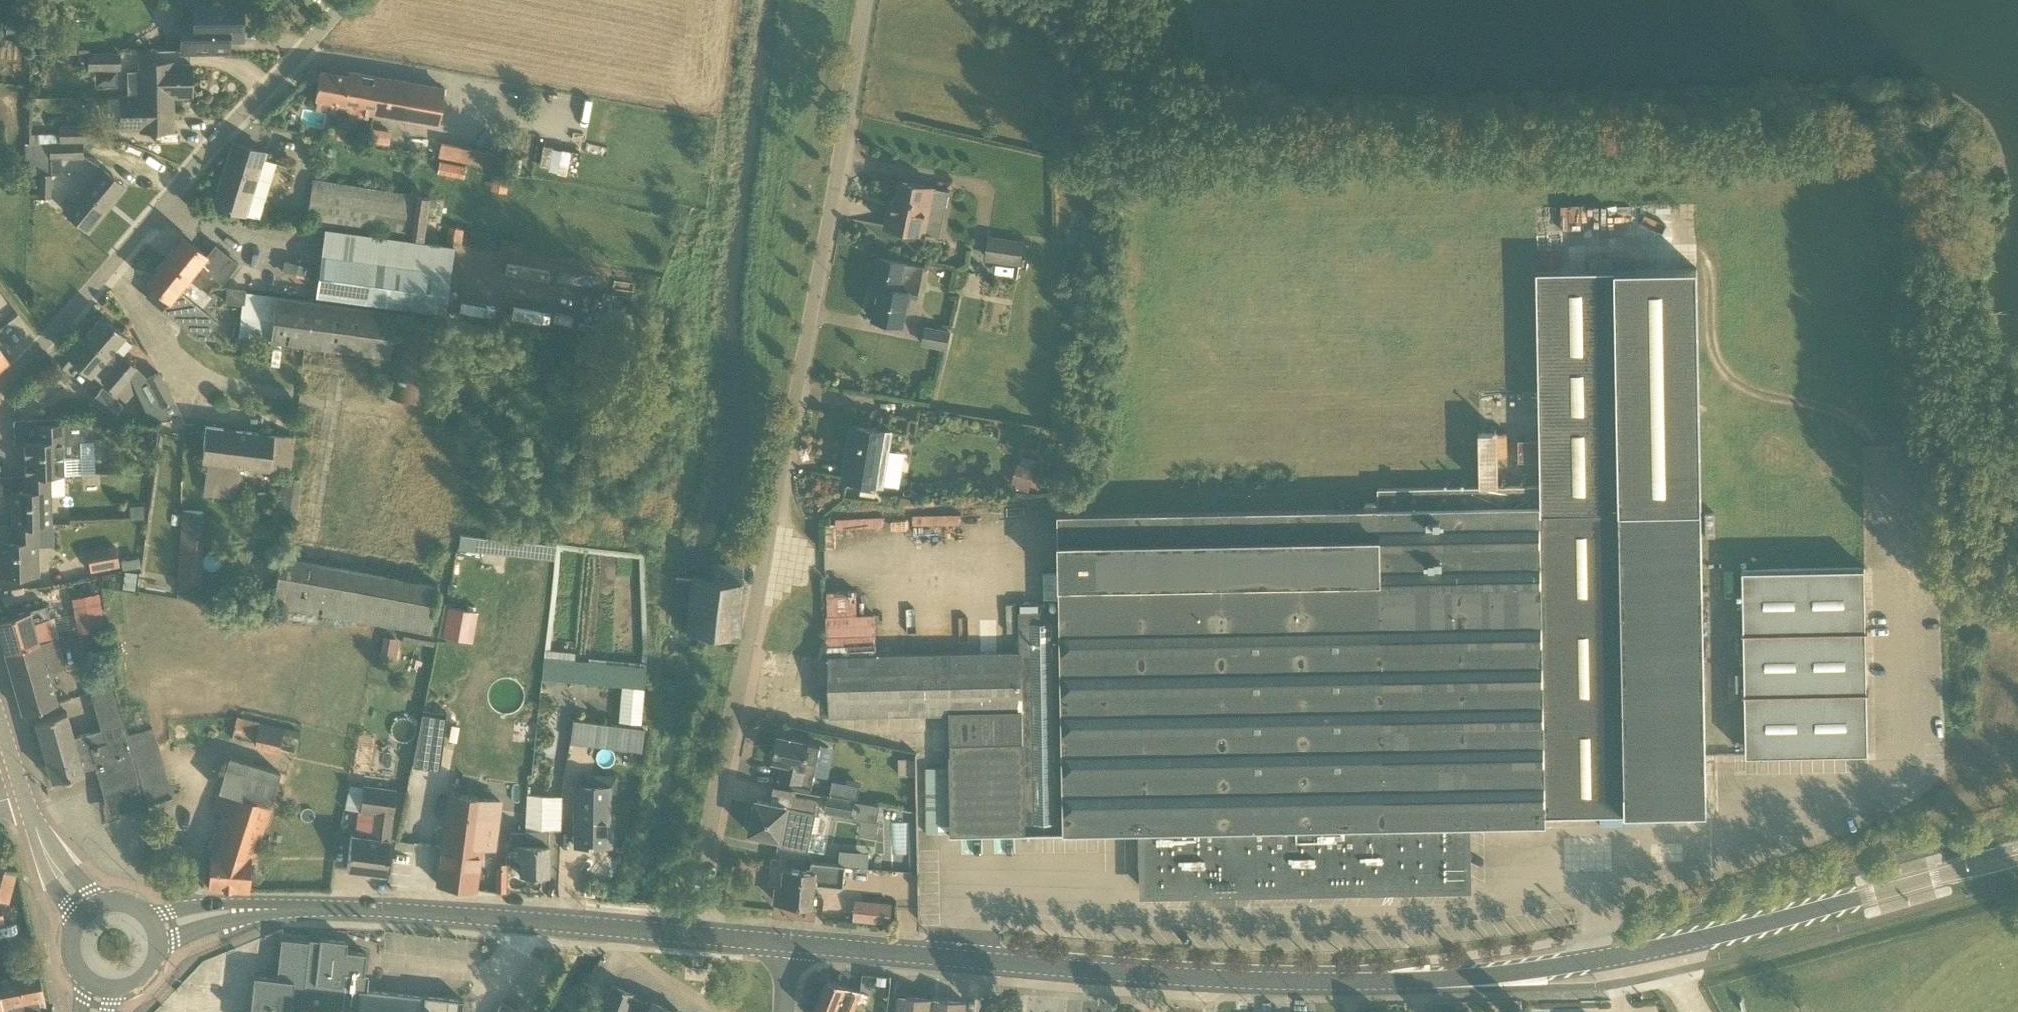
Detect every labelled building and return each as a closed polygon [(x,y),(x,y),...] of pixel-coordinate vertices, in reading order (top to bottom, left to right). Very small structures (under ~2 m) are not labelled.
[(182,52),(229,51),(228,27),(242,26),(242,0),(192,0),(193,15),(180,15),(182,52)] [(87,53),(87,70),(122,69),(121,52),(87,53)] [(141,96),(172,97),(192,96),(192,64),(171,64),(171,62),(140,62),(141,96)] [(349,69),(348,71),(348,75),(320,70),(315,97),(342,102),(341,106),(438,125),(444,86),(349,69)] [(172,97),(141,96),(121,95),(122,129),(142,129),(142,131),(173,131),(172,97)] [(120,127),(120,115),(108,115),(105,115),(105,127),(120,127)] [(102,140),(102,124),(61,124),(61,133),(40,133),(40,140),(102,140)] [(332,126),(330,136),(344,139),(346,129),(332,126)] [(390,131),(380,129),(378,141),(388,143),(390,131)] [(84,141),(40,141),(40,197),(50,197),(51,156),(84,157),(84,141)] [(266,152),(233,141),(213,204),(259,217),(271,177),(276,161),(264,158),(266,152)] [(442,141),(438,156),(496,166),(498,151),(442,141)] [(437,172),(464,177),(466,164),(440,159),(437,172)] [(89,230),(125,187),(100,166),(64,211),(89,230)] [(493,171),(491,184),(507,187),(510,174),(493,171)] [(933,186),(901,180),(897,200),(891,199),(886,225),(923,233),(929,205),(946,209),(950,190),(933,186)] [(426,237),(431,197),(313,181),(308,221),(426,237)] [(447,243),(462,245),(464,229),(449,227),(447,243)] [(316,294),(445,312),(454,246),(325,228),(316,294)] [(1026,240),(989,234),(985,259),(1022,265),(1026,240)] [(166,258),(189,277),(190,277),(201,287),(212,274),(222,282),(240,262),(223,248),(213,259),(184,236),(166,258)] [(925,267),(880,257),(875,285),(880,286),(873,318),(902,324),(909,291),(919,293),(925,267)] [(173,303),(166,312),(203,342),(218,323),(179,289),(189,277),(166,258),(147,281),(173,303)] [(1519,461),(1540,460),(1541,485),(1497,486),(1496,437),(1478,437),(1479,490),(1375,491),(1376,511),(1058,514),(1061,612),(1019,613),(1020,653),(829,656),(830,715),(950,714),(952,834),(1145,831),(1146,891),(1465,883),(1463,825),(1547,824),(1546,814),(1707,811),(1701,514),(1696,268),(1536,271),(1539,439),(1518,439),(1519,461)] [(229,303),(241,305),(245,305),(246,291),(246,290),(246,289),(243,289),(238,288),(228,287),(226,303),(229,303)] [(241,316),(273,321),(276,295),(246,291),(245,305),(241,305),(241,316)] [(270,341),(276,342),(389,357),(395,311),(284,296),(276,295),(273,321),(270,341)] [(103,315),(87,333),(140,383),(143,380),(139,371),(136,368),(137,367),(122,352),(118,356),(115,354),(112,351),(126,335),(103,315)] [(397,317),(388,396),(430,401),(440,322),(397,317)] [(869,329),(899,335),(901,325),(871,319),(869,329)] [(926,326),(922,344),(948,349),(951,331),(926,326)] [(140,383),(87,333),(67,355),(87,373),(102,359),(109,366),(98,376),(124,400),(140,383)] [(10,361),(0,349),(0,369),(10,361)] [(174,400),(158,372),(146,378),(162,407),(174,400)] [(104,388),(93,400),(112,417),(123,406),(104,388)] [(25,475),(53,474),(53,473),(63,473),(63,456),(80,455),(80,441),(87,440),(87,423),(63,424),(38,423),(39,440),(24,441),(25,475)] [(273,468),(277,434),(206,425),(202,458),(207,459),(203,494),(236,497),(239,464),(273,468)] [(889,431),(857,426),(852,460),(847,459),(844,478),(882,482),(889,431)] [(142,449),(153,441),(146,431),(135,438),(142,449)] [(1035,471),(1036,468),(1020,464),(1018,463),(1011,487),(1029,492),(1031,486),(1041,489),(1045,474),(1035,471)] [(12,523),(39,522),(39,521),(53,521),(53,474),(25,475),(26,490),(11,491),(12,523)] [(296,515),(302,479),(282,476),(277,512),(296,515)] [(144,504),(135,504),(130,511),(130,520),(145,519),(144,504)] [(178,591),(201,592),(203,509),(179,509),(178,591)] [(882,516),(836,518),(836,527),(883,525),(882,516)] [(12,523),(13,541),(0,541),(0,575),(41,574),(39,522),(12,523)] [(557,545),(460,534),(459,547),(555,558),(557,545)] [(86,549),(90,571),(121,565),(116,544),(86,549)] [(280,557),(272,605),(430,633),(439,585),(280,557)] [(712,578),(741,580),(742,565),(713,563),(712,578)] [(1746,754),(1868,752),(1865,567),(1742,570),(1746,754)] [(712,578),(704,578),(692,577),(686,630),(739,635),(741,580),(712,578)] [(856,589),(825,590),(827,644),(875,642),(874,612),(857,613),(856,589)] [(82,631),(104,628),(98,592),(77,595),(82,631)] [(34,639),(51,633),(42,605),(0,619),(0,634),(4,649),(34,639)] [(448,605),(443,635),(473,640),(478,611),(448,605)] [(58,702),(48,672),(45,663),(55,660),(56,663),(65,661),(58,637),(36,644),(34,639),(4,649),(23,713),(58,702)] [(644,687),(646,667),(588,662),(586,682),(644,687)] [(125,735),(111,687),(90,693),(101,732),(73,739),(65,713),(36,721),(36,722),(37,722),(48,758),(47,758),(53,780),(66,776),(66,777),(84,772),(84,771),(96,768),(108,810),(118,812),(119,816),(120,815),(118,811),(144,804),(125,735)] [(439,768),(446,717),(433,715),(422,714),(413,765),(439,768)] [(234,730),(257,736),(255,744),(279,750),(284,731),(238,718),(234,730)] [(572,719),(570,739),(639,746),(642,726),(572,719)] [(125,735),(144,804),(173,796),(154,727),(125,735)] [(810,758),(813,742),(779,735),(773,761),(783,763),(780,778),(812,785),(817,760),(810,758)] [(369,768),(372,745),(360,744),(357,767),(369,768)] [(207,887),(248,889),(248,857),(273,792),(280,770),(229,755),(218,788),(221,789),(212,811),(222,815),(207,854),(207,887)] [(910,775),(910,774),(910,758),(910,757),(898,757),(898,775),(910,775)] [(949,768),(926,768),(927,833),(950,833),(949,768)] [(860,785),(846,782),(832,780),(830,793),(858,798),(860,785)] [(347,869),(386,873),(394,815),(393,815),(396,788),(362,784),(359,812),(373,813),(371,836),(375,837),(375,841),(351,838),(347,869)] [(610,786),(575,785),(574,845),(605,845),(605,822),(609,822),(610,786)] [(524,828),(560,829),(561,794),(525,793),(524,828)] [(437,883),(473,888),(477,842),(491,844),(496,797),(470,794),(470,800),(446,797),(437,883)] [(792,807),(776,804),(757,799),(753,818),(746,817),(743,831),(781,839),(780,844),(807,850),(818,800),(794,795),(792,807)] [(856,801),(828,796),(825,812),(853,817),(856,801)] [(520,875),(549,875),(549,845),(538,845),(538,833),(509,832),(509,845),(515,845),(515,857),(520,858),(520,875)] [(846,867),(860,868),(861,853),(841,851),(839,866),(846,867)] [(506,892),(507,863),(497,862),(496,891),(506,892)] [(811,872),(805,871),(785,869),(783,886),(777,886),(775,901),(789,903),(789,905),(799,906),(799,904),(814,905),(816,884),(844,887),(846,867),(839,866),(811,863),(811,872)] [(16,869),(0,865),(0,896),(8,898),(16,869)] [(854,897),(851,918),(886,923),(889,902),(854,897)] [(348,941),(320,938),(319,945),(309,944),(310,941),(281,938),(277,978),(254,975),(250,1011),(462,1011),(463,999),(424,995),(424,996),(360,989),(361,974),(364,975),(367,953),(347,950),(348,941)] [(46,1004),(41,977),(0,986),(0,1011),(10,1011),(46,1004)] [(861,991),(829,978),(815,1011),(853,1011),(861,991)] [(601,1011),(679,1011),(651,1000),(649,1004),(632,997),(634,992),(613,984),(608,994),(601,1011)] [(932,998),(898,995),(896,1011),(931,1011),(932,998)] [(931,1011),(965,1011),(966,1002),(932,998),(931,1011)]
